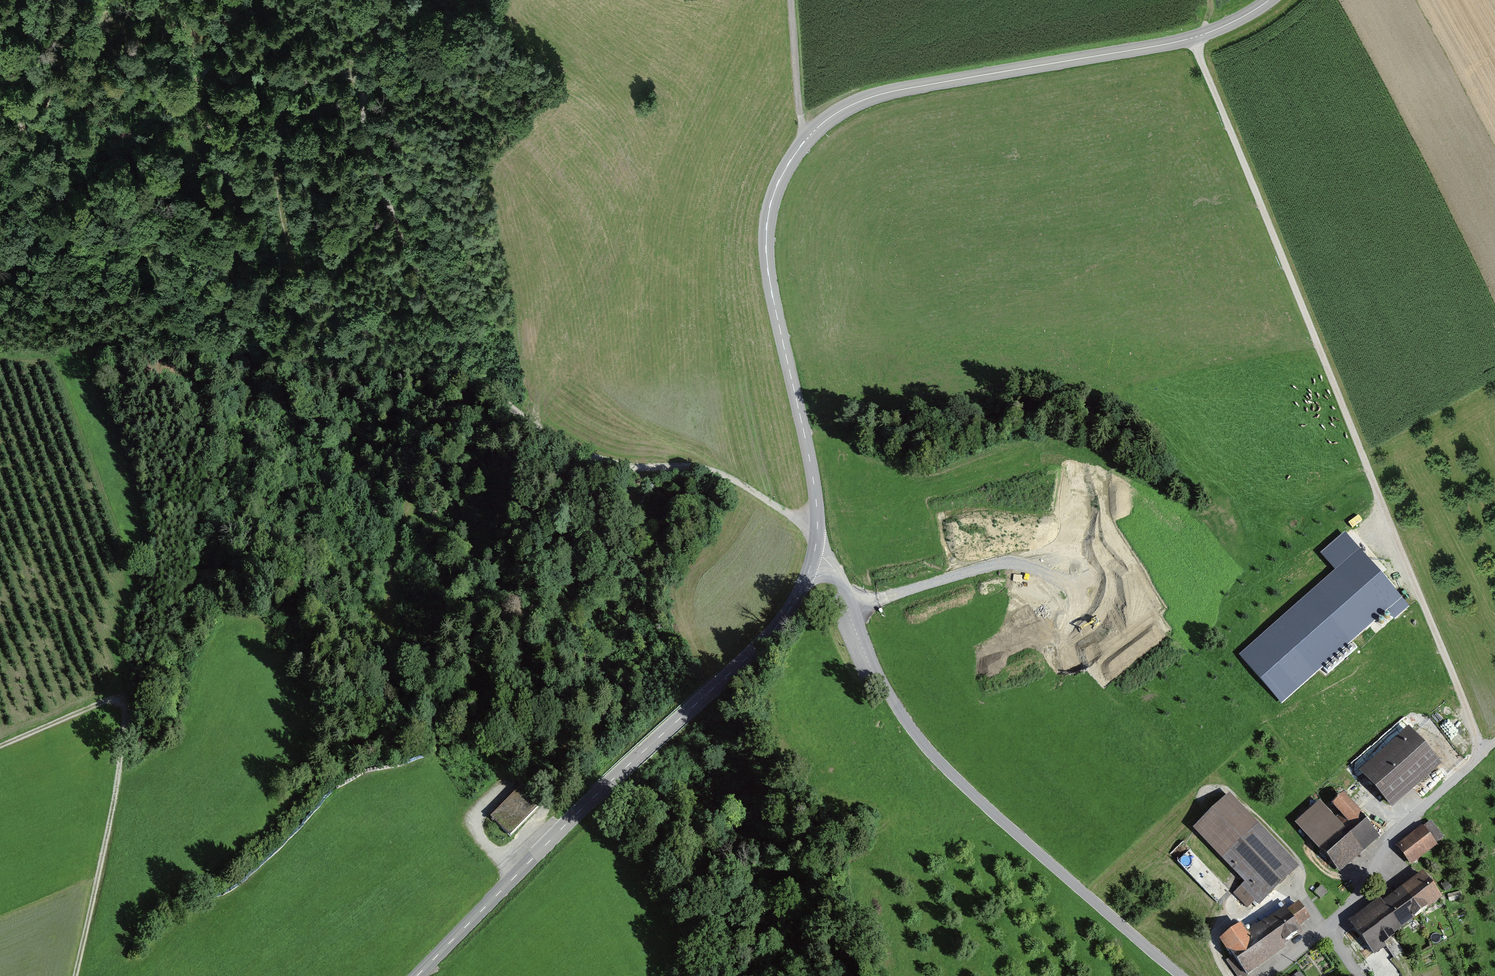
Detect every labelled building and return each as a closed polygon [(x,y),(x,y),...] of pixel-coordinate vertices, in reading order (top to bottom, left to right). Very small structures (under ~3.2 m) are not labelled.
[(1403,607),(1341,537),(1321,555),(1337,573),(1242,658),(1279,699),(1318,664),(1328,674),(1403,607)] [(1410,729),(1361,771),(1392,807),(1441,765),(1410,729)] [(521,786),(488,818),(507,837),(540,805),(521,786)] [(1299,866),(1229,794),(1194,828),(1246,882),(1234,893),(1249,908),(1255,902),(1259,905),(1299,866)] [(1321,801),(1296,823),(1339,872),(1381,835),(1345,795),(1333,805),(1339,813),(1334,817),(1321,801)] [(1430,822),(1398,846),(1412,864),(1444,840),(1430,822)] [(1379,899),(1349,921),(1375,956),(1386,947),(1383,943),(1443,898),(1423,872),(1382,902),(1379,899)] [(1321,885),(1314,892),(1321,899),(1328,892),(1321,885)] [(1220,940),(1246,975),(1248,975),(1286,949),(1283,944),(1302,931),(1300,927),(1311,919),(1299,903),(1288,911),(1284,906),(1248,932),(1243,924),(1220,940)]
